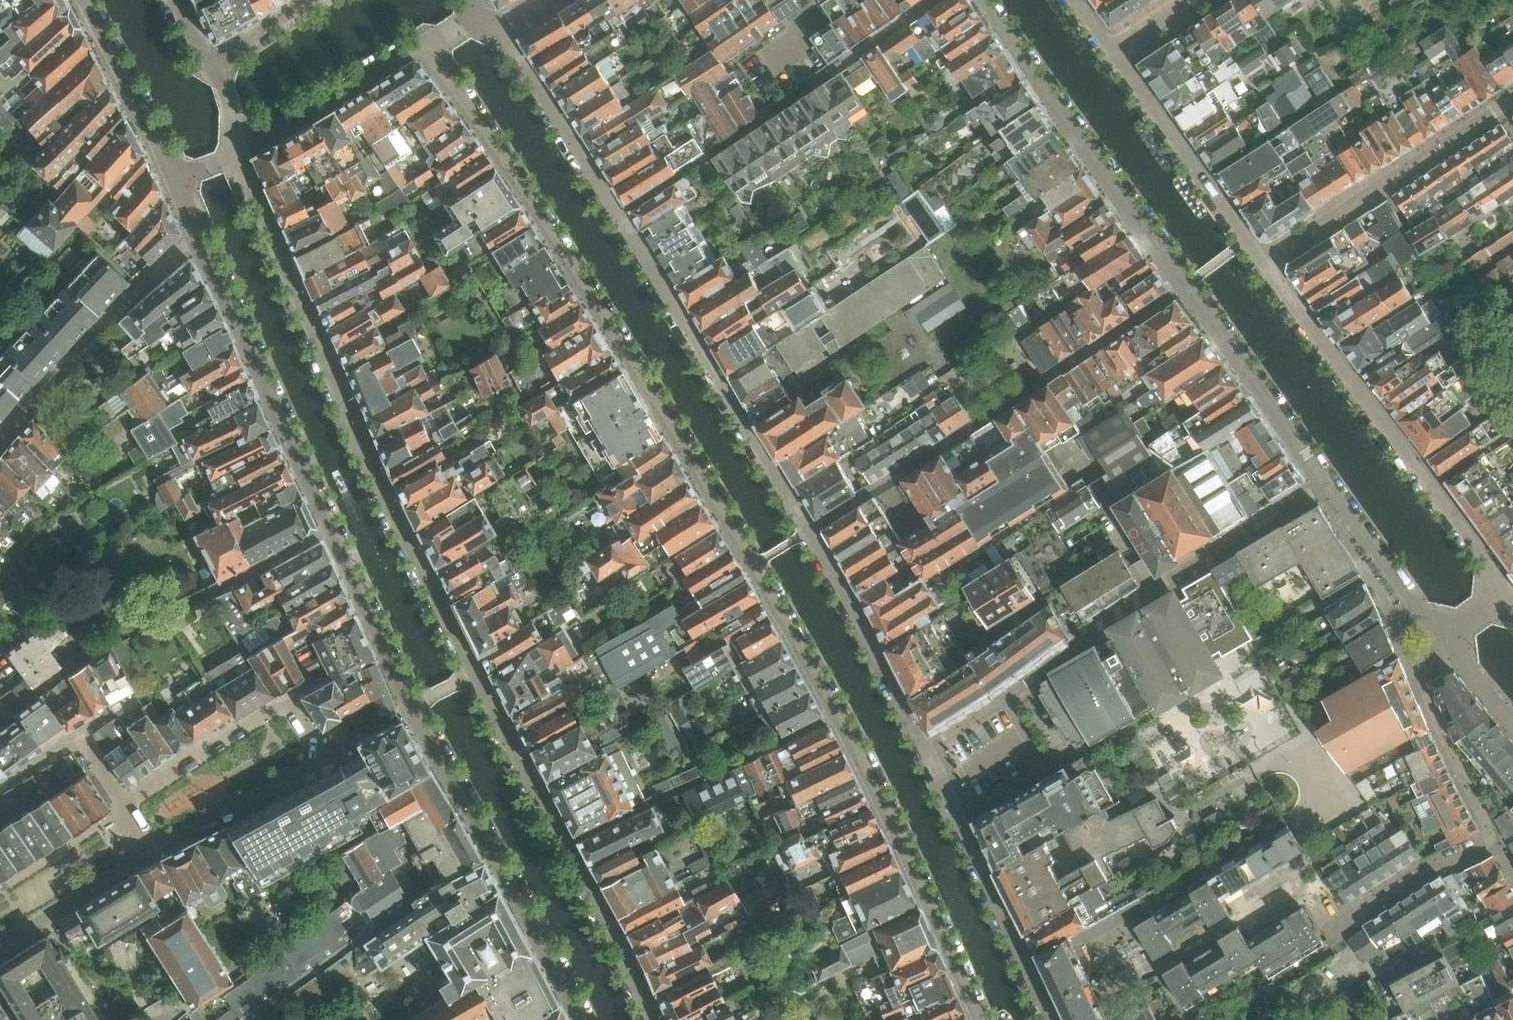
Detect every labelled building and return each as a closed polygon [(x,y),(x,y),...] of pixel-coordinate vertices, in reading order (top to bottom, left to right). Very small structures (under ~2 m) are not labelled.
[(36,2),(24,10),(17,14),(17,15),(0,29),(0,64),(13,52),(68,5),(67,4),(67,3),(67,2),(66,2),(65,0),(34,0),(36,2)] [(17,15),(17,14),(24,10),(19,0),(0,0),(0,29),(17,15)] [(194,6),(193,6),(195,9),(195,8),(196,9),(200,7),(216,0),(191,0),(194,6)] [(196,9),(203,24),(230,10),(240,27),(257,19),(245,0),(216,0),(200,7),(196,9)] [(257,19),(274,5),(271,0),(245,0),(257,19)] [(522,39),(532,54),(535,58),(596,18),(584,0),(581,0),(541,27),(522,39)] [(629,28),(625,21),(624,21),(609,0),(584,0),(596,18),(602,14),(611,20),(615,17),(625,31),(629,28)] [(624,21),(625,21),(635,14),(646,30),(651,27),(631,0),(609,0),(624,21)] [(651,27),(656,23),(646,9),(655,3),(653,0),(631,0),(651,27)] [(692,13),(711,0),(683,0),(692,13)] [(723,62),(777,25),(802,8),(798,2),(800,0),(711,0),(692,13),(691,13),(714,50),(723,62)] [(833,22),(852,48),(864,39),(849,18),(837,0),(829,0),(828,0),(834,9),(835,8),(837,12),(839,11),(842,15),(833,22)] [(849,18),(863,8),(860,5),(867,0),(837,0),(849,18)] [(860,5),(863,8),(878,30),(892,20),(878,0),(867,0),(860,5)] [(892,20),(905,11),(898,0),(878,0),(892,20)] [(905,11),(906,10),(921,0),(898,0),(905,11)] [(932,10),(942,26),(973,5),(969,0),(946,0),(932,10)] [(1097,6),(1112,26),(1133,12),(1151,0),(1106,0),(1097,6)] [(1232,1),(1245,21),(1250,18),(1258,29),(1259,30),(1269,23),(1265,17),(1253,0),(1233,0),(1232,1)] [(1265,17),(1290,0),(1253,0),(1265,17)] [(1232,1),(1215,12),(1229,32),(1240,25),(1248,36),(1249,35),(1250,36),(1253,34),(1252,33),(1258,29),(1250,18),(1245,21),(1232,1)] [(75,21),(76,21),(75,20),(68,5),(13,52),(25,66),(12,78),(9,74),(5,77),(0,71),(0,93),(55,49),(54,48),(79,28),(78,27),(79,27),(78,26),(75,21)] [(921,41),(914,45),(924,60),(939,51),(983,19),(973,5),(942,26),(920,40),(921,41)] [(863,8),(849,18),(864,39),(878,30),(863,8)] [(203,24),(212,42),(240,27),(230,10),(203,24)] [(932,10),(911,25),(920,40),(942,26),(932,10)] [(1215,12),(1205,19),(1228,51),(1249,36),(1250,36),(1249,35),(1248,36),(1240,25),(1229,32),(1215,12)] [(1504,21),(1510,31),(1512,36),(1512,15),(1504,21)] [(596,18),(535,58),(547,77),(597,43),(591,34),(584,38),(582,35),(592,28),(593,30),(600,25),(596,18)] [(664,18),(658,21),(674,44),(675,44),(680,41),(664,18)] [(1341,18),(1330,26),(1341,42),(1352,34),(1341,18)] [(948,54),(937,61),(942,68),(949,63),(950,64),(953,62),(952,60),(993,33),(983,19),(939,51),(940,52),(945,49),(948,54)] [(1205,19),(1193,27),(1219,65),(1225,61),(1229,67),(1236,63),(1228,51),(1205,19)] [(852,47),(834,22),(812,38),(830,63),(831,64),(847,52),(846,51),(852,47)] [(1254,34),(1262,44),(1269,56),(1272,54),(1284,45),(1269,23),(1259,30),(1258,29),(1252,33),(1253,34),(1254,34)] [(1447,24),(1420,42),(1436,65),(1442,61),(1452,54),(1482,102),(1502,89),(1502,88),(1476,46),(1466,53),(1447,24)] [(911,25),(890,39),(900,55),(914,45),(921,41),(920,40),(911,25)] [(1193,27),(1181,35),(1193,53),(1204,70),(1206,73),(1212,69),(1219,65),(1193,27)] [(3,129),(89,51),(79,28),(54,48),(55,49),(0,93),(0,126),(3,129)] [(597,43),(547,77),(557,91),(599,64),(598,63),(595,65),(590,59),(609,46),(614,53),(630,43),(620,28),(597,43)] [(1498,39),(1503,47),(1505,51),(1506,52),(1512,63),(1512,36),(1510,31),(1498,39)] [(993,33),(952,60),(953,62),(950,64),(961,80),(1004,51),(993,33)] [(1181,35),(1139,64),(1151,80),(1193,53),(1181,35)] [(890,39),(880,46),(890,62),(900,55),(890,39)] [(1284,45),(1272,54),(1282,69),(1302,55),(1291,40),(1284,45)] [(1476,46),(1502,88),(1503,88),(1512,82),(1512,63),(1506,52),(1505,51),(1503,47),(1493,53),(1485,40),(1476,46)] [(680,41),(675,44),(689,65),(694,62),(680,41)] [(1262,44),(1238,61),(1244,69),(1247,74),(1261,65),(1260,63),(1270,56),(1269,56),(1262,44)] [(887,92),(893,101),(909,90),(900,77),(890,62),(880,46),(864,57),(868,63),(875,75),(879,81),(881,80),(887,92)] [(690,96),(691,98),(694,96),(713,84),(713,83),(729,72),(723,62),(714,50),(694,62),(689,65),(676,73),(690,96)] [(105,83),(105,82),(101,74),(100,73),(89,51),(3,129),(5,131),(18,118),(35,137),(44,147),(57,134),(55,131),(62,124),(57,119),(77,100),(84,106),(105,84),(106,84),(105,83)] [(1006,54),(1004,51),(961,80),(961,81),(963,79),(980,105),(988,101),(989,103),(1023,81),(1006,54)] [(1193,53),(1151,80),(1163,97),(1204,70),(1193,53)] [(1452,54),(1442,61),(1473,108),(1482,102),(1452,54)] [(1383,55),(1351,77),(1355,84),(1371,108),(1400,154),(1415,145),(1381,92),(1371,77),(1390,65),(1383,55)] [(1316,56),(1299,66),(1321,98),(1337,88),(1316,56)] [(864,57),(848,68),(852,74),(868,63),(864,57)] [(617,81),(621,78),(608,58),(600,64),(599,64),(557,91),(570,112),(612,84),(613,86),(618,82),(617,81)] [(1436,65),(1432,67),(1433,68),(1463,114),(1473,108),(1442,61),(1436,65)] [(412,62),(402,68),(377,84),(377,83),(365,90),(379,111),(429,78),(418,63),(412,62)] [(843,72),(826,83),(849,117),(865,106),(854,90),(875,75),(868,63),(852,74),(846,77),(843,72)] [(1419,100),(1421,99),(1414,89),(1413,89),(1404,75),(1399,78),(1390,65),(1371,77),(1381,92),(1415,145),(1439,129),(1419,100)] [(1433,68),(1420,77),(1423,82),(1450,122),(1463,114),(1433,68)] [(1212,80),(1217,77),(1212,69),(1206,73),(1204,70),(1163,97),(1178,118),(1211,97),(1209,93),(1217,87),(1212,80)] [(729,72),(713,83),(713,84),(741,128),(761,115),(741,84),(742,83),(735,70),(730,73),(729,72)] [(910,70),(900,77),(909,90),(919,83),(910,70)] [(1272,85),(1281,98),(1272,105),(1283,122),(1284,122),(1316,101),(1294,70),(1272,85)] [(635,101),(583,133),(596,152),(661,111),(662,114),(665,112),(690,96),(676,73),(651,89),(652,90),(635,101)] [(359,124),(363,130),(361,131),(370,145),(371,144),(442,96),(429,78),(379,111),(359,124)] [(617,81),(618,82),(613,86),(612,84),(570,112),(583,133),(635,101),(621,78),(617,81)] [(968,113),(974,121),(982,116),(993,134),(1001,129),(1002,130),(1038,104),(1023,81),(989,103),(988,101),(980,105),(968,113)] [(1421,99),(1419,100),(1439,129),(1450,122),(1423,82),(1414,89),(1421,99)] [(854,125),(849,117),(826,83),(810,94),(840,138),(847,140),(850,127),(854,125)] [(1230,83),(1219,91),(1224,98),(1216,103),(1211,97),(1178,118),(1187,131),(1238,99),(1239,98),(1230,83)] [(44,147),(29,162),(60,191),(82,166),(84,167),(85,166),(71,152),(118,108),(106,84),(105,84),(84,106),(57,134),(44,147)] [(713,84),(694,96),(703,111),(704,111),(722,141),(741,128),(713,84)] [(1355,119),(1371,108),(1355,84),(1342,93),(1352,110),(1337,121),(1336,121),(1371,173),(1385,164),(1366,137),(1355,119)] [(359,124),(379,111),(365,90),(337,109),(332,111),(346,131),(350,129),(354,135),(361,131),(363,130),(359,124)] [(1342,93),(1326,104),(1337,121),(1352,110),(1342,93)] [(810,94),(794,105),(829,157),(832,143),(840,138),(810,94)] [(371,144),(375,152),(370,156),(379,171),(385,167),(395,163),(423,145),(459,119),(442,96),(371,144)] [(1238,99),(1187,131),(1198,146),(1235,122),(1227,110),(1229,108),(1236,112),(1248,105),(1242,96),(1239,98),(1238,99)] [(1235,122),(1198,146),(1213,167),(1249,145),(1283,122),(1272,105),(1271,105),(1268,100),(1236,123),(1235,122)] [(1038,104),(1002,130),(1007,137),(1004,139),(1003,137),(1001,137),(989,145),(998,160),(1010,152),(1011,150),(1009,148),(1013,146),(1049,119),(1038,104)] [(1324,106),(1312,113),(1322,130),(1336,121),(1337,121),(1326,104),(1324,106)] [(794,105),(778,115),(808,160),(815,155),(829,158),(829,157),(794,105)] [(122,117),(122,116),(118,108),(71,152),(85,166),(124,120),(122,117)] [(1371,108),(1355,119),(1366,137),(1385,164),(1400,154),(1371,108)] [(332,111),(312,124),(330,153),(340,170),(336,173),(341,180),(349,197),(351,201),(366,192),(363,186),(380,176),(367,154),(363,157),(346,131),(332,111)] [(652,120),(662,114),(661,111),(596,152),(607,170),(668,131),(664,124),(657,129),(652,120)] [(703,111),(685,123),(694,136),(705,153),(722,141),(704,111),(703,111)] [(1312,113),(1307,116),(1317,133),(1282,156),(1285,160),(1232,193),(1243,208),(1294,175),(1307,167),(1321,158),(1335,149),(1322,130),(1312,113)] [(929,117),(928,124),(931,129),(938,130),(943,127),(944,120),(941,115),(934,114),(929,117)] [(778,115),(762,126),(792,171),(808,160),(778,115)] [(964,116),(951,124),(957,132),(969,124),(964,116)] [(1307,116),(1218,173),(1232,193),(1285,160),(1282,156),(1317,133),(1307,116)] [(423,145),(430,156),(424,159),(430,168),(473,138),(459,119),(459,120),(459,119),(423,145)] [(1049,119),(1013,146),(1018,153),(1055,128),(1049,119)] [(85,166),(84,167),(100,182),(92,192),(76,177),(54,202),(49,198),(25,226),(53,251),(77,225),(85,216),(107,191),(105,190),(141,151),(141,149),(140,148),(137,143),(136,142),(124,121),(125,121),(124,120),(85,166)] [(1322,130),(1335,149),(1356,182),(1357,182),(1371,173),(1336,121),(1322,130)] [(312,124),(295,134),(311,159),(306,167),(312,178),(315,188),(316,190),(325,185),(332,199),(334,198),(335,201),(337,204),(349,197),(341,180),(336,173),(340,170),(330,153),(312,124)] [(1512,141),(1501,124),(1489,132),(1507,159),(1512,155),(1512,141)] [(762,126),(746,137),(769,171),(776,182),(792,171),(762,126)] [(1009,159),(1010,160),(1000,167),(1005,174),(1009,172),(1017,183),(1069,146),(1055,128),(1018,153),(1009,159)] [(666,134),(669,132),(668,131),(607,170),(617,186),(675,148),(666,134)] [(1489,132),(1477,140),(1495,167),(1506,160),(1507,159),(1489,132)] [(295,134),(279,144),(296,172),(306,167),(311,159),(295,134)] [(694,137),(695,138),(682,145),(692,161),(705,153),(694,136),(694,137)] [(746,137),(730,147),(753,181),(769,171),(746,137)] [(430,168),(407,183),(395,163),(385,167),(399,187),(384,198),(375,203),(380,212),(384,218),(409,202),(405,195),(437,175),(441,182),(484,154),(473,138),(430,168)] [(1477,140),(1464,149),(1482,176),(1493,168),(1495,167),(1477,140)] [(255,169),(256,171),(256,170),(260,178),(264,187),(290,173),(291,175),(296,172),(279,144),(251,159),(255,169)] [(617,186),(628,203),(677,171),(692,161),(682,145),(676,149),(675,148),(617,186)] [(1017,183),(1025,194),(1020,197),(1003,209),(1008,217),(1025,205),(1042,194),(1043,193),(1043,192),(1082,166),(1083,166),(1069,146),(1017,183)] [(730,147),(714,158),(744,203),(751,205),(754,192),(758,189),(753,181),(730,147)] [(1335,149),(1321,158),(1342,191),(1356,182),(1335,149)] [(1462,175),(1460,176),(1466,186),(1468,185),(1481,176),(1482,176),(1464,149),(1451,157),(1462,175)] [(161,198),(147,168),(148,168),(141,151),(105,190),(107,191),(118,200),(109,210),(131,231),(161,198)] [(441,182),(421,194),(426,203),(453,186),(457,191),(494,168),(484,154),(441,182)] [(1460,176),(1462,175),(1451,157),(1433,170),(1450,197),(1456,193),(1466,186),(1460,176)] [(1321,158),(1307,167),(1328,200),(1342,191),(1321,158)] [(1493,168),(1511,196),(1512,195),(1512,171),(1506,160),(1495,167),(1493,168)] [(710,161),(694,171),(698,177),(714,167),(710,161)] [(1042,194),(1047,201),(1036,210),(1040,215),(1025,225),(1018,231),(1031,249),(1038,244),(1045,254),(1060,245),(1056,238),(1058,236),(1108,203),(1082,166),(1043,192),(1043,193),(1042,194)] [(1307,167),(1294,175),(1303,188),(1301,189),(1314,208),(1328,200),(1307,167)] [(453,196),(443,202),(454,221),(472,209),(471,207),(505,186),(494,168),(457,191),(458,192),(453,196)] [(1482,176),(1481,176),(1499,204),(1511,196),(1493,168),(1482,176)] [(897,170),(888,176),(892,182),(902,177),(897,170)] [(1433,170),(1420,178),(1437,205),(1443,201),(1450,197),(1433,170)] [(272,205),(273,208),(272,208),(273,209),(273,208),(298,196),(315,188),(312,178),(296,186),(291,175),(290,173),(264,187),(264,188),(266,192),(266,193),(266,192),(267,194),(269,199),(270,201),(272,205)] [(1294,175),(1243,208),(1253,221),(1263,236),(1264,237),(1265,238),(1266,238),(1267,238),(1268,238),(1269,237),(1314,208),(1301,189),(1303,188),(1294,175)] [(1481,176),(1468,185),(1486,213),(1499,204),(1481,176)] [(633,211),(644,229),(683,204),(698,195),(686,177),(633,211)] [(902,177),(892,182),(895,188),(905,182),(902,177)] [(1420,178),(1407,187),(1425,214),(1431,210),(1437,205),(1420,178)] [(905,182),(895,188),(899,193),(909,188),(905,182)] [(1466,186),(1456,193),(1473,221),(1486,213),(1468,185),(1466,186)] [(454,221),(454,222),(433,235),(442,252),(519,206),(505,186),(471,207),(472,209),(454,221)] [(1407,187),(1394,196),(1405,212),(1411,223),(1425,214),(1407,187)] [(912,194),(909,188),(899,193),(903,200),(912,194)] [(919,191),(899,205),(908,218),(912,216),(930,240),(947,228),(919,191)] [(1450,197),(1443,201),(1461,229),(1473,221),(1456,193),(1450,197)] [(275,213),(281,228),(281,229),(282,228),(282,229),(315,213),(314,209),(307,197),(300,200),(298,196),(273,208),(275,212),(274,212),(275,213)] [(938,196),(928,203),(935,212),(944,206),(945,205),(938,196)] [(168,213),(161,198),(131,231),(132,232),(125,238),(148,263),(178,233),(171,219),(171,218),(169,214),(168,213)] [(287,241),(293,253),(292,253),(293,254),(294,255),(330,236),(329,233),(348,224),(337,204),(335,201),(334,198),(332,199),(314,209),(315,213),(282,229),(287,239),(287,240),(287,241)] [(1390,254),(1368,269),(1376,281),(1399,267),(1400,267),(1421,254),(1407,232),(1405,228),(1388,199),(1381,204),(1395,228),(1375,241),(1383,243),(1390,254)] [(1437,205),(1431,210),(1434,216),(1448,238),(1461,229),(1443,201),(1437,205)] [(1058,236),(1056,238),(1060,245),(1065,242),(1070,250),(1118,219),(1108,203),(1058,236)] [(644,229),(643,229),(650,240),(651,240),(656,248),(695,223),(683,204),(644,229)] [(738,204),(731,209),(739,221),(747,216),(738,204)] [(1381,204),(1372,209),(1380,222),(1365,232),(1357,220),(1344,228),(1359,251),(1375,241),(1395,228),(1381,204)] [(479,257),(490,250),(530,225),(519,206),(442,252),(433,258),(436,262),(448,282),(470,269),(458,248),(470,241),(479,257)] [(957,225),(944,206),(935,212),(949,230),(957,225)] [(802,211),(785,221),(797,241),(813,231),(802,211)] [(294,255),(293,255),(294,257),(294,256),(302,274),(302,275),(303,277),(382,234),(376,224),(384,218),(380,212),(354,224),(331,237),(330,236),(294,255)] [(85,216),(77,225),(88,235),(97,226),(85,216)] [(747,216),(739,221),(747,233),(754,228),(747,216)] [(1430,218),(1407,232),(1421,254),(1443,241),(1448,238),(1434,216),(1430,218)] [(1053,266),(1041,274),(1048,285),(1050,283),(1051,284),(1129,234),(1118,219),(1070,250),(1069,251),(1050,263),(1053,266)] [(695,223),(656,248),(667,266),(706,241),(695,223)] [(382,234),(303,277),(311,296),(348,276),(383,253),(392,269),(416,256),(399,225),(382,234)] [(530,225),(490,250),(501,270),(543,244),(542,244),(530,225)] [(957,228),(951,233),(955,238),(961,234),(957,228)] [(992,228),(982,235),(988,243),(998,236),(992,228)] [(1290,263),(1288,270),(1295,280),(1342,250),(1350,263),(1361,255),(1359,251),(1344,228),(1290,263)] [(1493,254),(1512,241),(1512,230),(1488,247),(1493,254)] [(1076,298),(1074,299),(1075,300),(1079,297),(1092,288),(1144,254),(1130,234),(1129,234),(1051,284),(1060,299),(1072,291),(1076,298)] [(706,241),(667,266),(671,273),(678,285),(678,284),(679,285),(725,257),(726,257),(725,255),(718,260),(706,241)] [(543,244),(501,270),(512,287),(552,261),(543,244)] [(898,309),(947,277),(927,246),(826,312),(731,373),(748,403),(785,379),(787,375),(796,369),(799,373),(798,374),(799,375),(813,366),(814,366),(817,365),(816,364),(829,356),(830,356),(833,354),(832,354),(834,352),(835,353),(837,352),(837,351),(854,339),(885,319),(887,319),(887,317),(892,314),(891,313),(898,308),(898,309)] [(1487,246),(1462,262),(1467,269),(1485,257),(1486,258),(1493,254),(1488,247),(1487,247),(1487,246)] [(1342,250),(1295,280),(1303,291),(1350,263),(1342,250)] [(725,257),(679,285),(692,307),(757,266),(767,260),(768,259),(762,251),(734,270),(726,257),(725,257)] [(97,253),(81,270),(112,298),(122,287),(124,290),(129,284),(130,285),(130,284),(97,253)] [(348,276),(311,296),(318,310),(392,269),(383,253),(348,276)] [(1498,262),(1504,271),(1512,266),(1512,253),(1498,262)] [(1144,254),(1092,288),(1104,304),(1117,296),(1155,271),(1156,270),(1144,254)] [(1350,263),(1303,291),(1313,304),(1368,269),(1361,255),(1350,263)] [(327,328),(327,329),(328,329),(336,345),(335,345),(336,346),(375,325),(383,320),(384,321),(404,309),(394,291),(401,287),(401,288),(419,278),(428,293),(448,282),(436,262),(423,270),(416,256),(392,269),(399,284),(380,295),(370,301),(327,328)] [(172,327),(164,314),(204,286),(189,259),(150,292),(119,320),(135,339),(122,350),(136,368),(142,375),(145,373),(133,355),(172,327)] [(757,266),(692,307),(702,325),(769,284),(778,279),(767,260),(757,266)] [(512,287),(489,300),(503,325),(509,321),(510,321),(506,315),(544,292),(548,298),(567,285),(561,275),(561,276),(552,261),(512,287)] [(1497,263),(1499,266),(1474,282),(1480,291),(1505,276),(1503,272),(1504,271),(1498,262),(1497,263)] [(1376,281),(1321,316),(1341,342),(1372,323),(1414,297),(1400,275),(1404,273),(1400,267),(1399,267),(1376,281)] [(807,286),(808,286),(797,268),(779,280),(778,279),(769,284),(702,325),(714,345),(757,318),(758,319),(808,287),(807,286)] [(392,269),(318,310),(319,312),(326,327),(326,328),(327,327),(327,328),(370,301),(363,290),(374,284),(380,295),(399,284),(392,269)] [(1313,304),(1313,305),(1321,316),(1376,281),(1368,269),(1313,304)] [(104,312),(101,310),(112,298),(81,270),(66,286),(98,317),(104,312)] [(1117,296),(1124,305),(1131,315),(1169,289),(1156,271),(1155,271),(1117,296)] [(950,283),(907,312),(914,322),(920,318),(929,331),(966,307),(950,283)] [(1451,310),(1478,293),(1472,283),(1459,292),(1458,291),(1444,300),(1451,310)] [(510,321),(509,321),(519,338),(578,303),(567,285),(548,298),(544,292),(506,315),(510,321)] [(66,286),(34,319),(67,351),(72,345),(70,343),(86,326),(91,320),(93,323),(98,317),(66,286)] [(204,286),(164,314),(172,327),(173,328),(212,301),(211,300),(206,290),(206,289),(205,289),(204,287),(204,286)] [(807,286),(808,287),(758,319),(757,318),(714,345),(725,363),(731,373),(826,312),(808,286),(807,286)] [(1105,332),(1131,315),(1124,305),(1117,296),(1104,304),(1092,288),(1079,297),(1105,332)] [(1067,305),(1069,308),(1068,309),(1091,341),(1105,332),(1079,297),(1075,300),(1074,299),(1073,299),(1074,300),(1067,305)] [(1163,309),(1125,334),(1149,371),(1157,366),(1148,352),(1194,321),(1177,299),(1176,300),(1163,309)] [(1372,323),(1341,342),(1361,368),(1407,339),(1434,322),(1419,300),(1390,319),(1390,318),(1375,328),(1372,323)] [(215,308),(215,307),(213,303),(212,302),(212,301),(173,328),(172,327),(133,355),(145,373),(147,375),(160,367),(159,364),(148,350),(161,342),(171,360),(224,325),(215,308)] [(536,347),(528,352),(532,359),(540,355),(550,350),(548,347),(590,323),(578,303),(519,338),(523,344),(532,339),(536,347)] [(1008,313),(1008,314),(1016,325),(1017,326),(1014,328),(1023,340),(1043,372),(1060,360),(1034,321),(1022,304),(1008,313)] [(1068,309),(1054,318),(1077,350),(1091,341),(1068,309)] [(1048,312),(1034,321),(1060,360),(1075,351),(1076,351),(1077,350),(1054,318),(1052,319),(1048,312)] [(1407,339),(1416,352),(1415,353),(1416,354),(1443,336),(1446,340),(1461,329),(1452,317),(1449,312),(1434,322),(1407,339)] [(385,338),(386,340),(384,341),(375,325),(336,346),(346,370),(347,370),(385,349),(385,350),(411,336),(415,323),(413,318),(397,327),(399,330),(385,338)] [(34,319),(3,352),(36,384),(41,378),(39,376),(55,359),(60,354),(62,356),(67,351),(34,319)] [(1194,321),(1148,352),(1157,366),(1205,336),(1194,321)] [(605,347),(605,346),(590,323),(548,347),(550,350),(540,355),(556,379),(585,361),(588,365),(609,353),(607,351),(608,351),(607,348),(606,347),(605,347)] [(171,360),(177,371),(167,378),(160,367),(147,375),(156,388),(157,387),(161,394),(170,389),(167,383),(232,344),(224,325),(171,360)] [(1125,334),(1108,345),(1133,382),(1143,375),(1149,371),(1125,334)] [(385,349),(347,370),(365,415),(429,382),(432,386),(440,382),(433,369),(425,373),(420,364),(394,378),(390,370),(420,354),(411,336),(385,350),(385,349)] [(1149,371),(1143,375),(1153,388),(1214,349),(1205,336),(1157,366),(1149,371)] [(1361,368),(1361,369),(1370,381),(1371,381),(1396,365),(1415,353),(1416,352),(1407,339),(1361,368)] [(211,400),(201,383),(207,380),(210,381),(240,363),(232,344),(167,383),(170,389),(172,387),(187,413),(204,404),(211,400)] [(1108,345),(1094,355),(1119,392),(1133,382),(1108,345)] [(1153,388),(1153,389),(1150,391),(1154,397),(1157,395),(1163,404),(1181,392),(1182,392),(1224,364),(1214,349),(1153,388)] [(8,403),(14,402),(14,403),(18,398),(28,387),(31,389),(36,384),(3,352),(0,355),(0,395),(8,403)] [(494,352),(468,368),(482,396),(509,382),(505,374),(494,352)] [(520,405),(520,406),(530,423),(530,424),(544,416),(544,417),(548,419),(557,432),(567,426),(556,409),(593,385),(594,387),(620,370),(609,352),(609,353),(588,365),(558,383),(544,392),(520,405)] [(1079,364),(1099,395),(1109,389),(1115,398),(1117,396),(1120,394),(1119,392),(1094,355),(1079,364)] [(1450,366),(1445,360),(1438,364),(1433,357),(1429,360),(1429,361),(1431,364),(1383,397),(1390,407),(1450,366)] [(1450,366),(1390,407),(1399,419),(1470,370),(1461,357),(1459,359),(1450,366)] [(1371,381),(1373,384),(1383,397),(1431,364),(1429,361),(1427,359),(1417,366),(1412,359),(1398,368),(1396,365),(1371,381)] [(247,380),(247,379),(240,363),(210,381),(207,380),(201,383),(211,400),(247,380)] [(522,364),(509,372),(523,397),(536,390),(522,364)] [(1079,364),(1065,374),(1083,399),(1089,409),(1103,400),(1099,395),(1079,364)] [(1190,405),(1167,421),(1172,429),(1179,424),(1180,425),(1239,385),(1224,364),(1182,392),(1190,405)] [(926,378),(929,383),(930,385),(932,384),(939,379),(940,379),(933,368),(923,374),(925,376),(925,377),(926,378)] [(593,385),(556,409),(567,426),(590,466),(597,476),(659,436),(620,370),(594,387),(593,385)] [(1467,400),(1460,390),(1476,379),(1470,370),(1399,419),(1417,441),(1444,422),(1443,421),(1467,404),(1465,401),(1467,400)] [(130,407),(127,409),(128,410),(128,411),(138,423),(168,405),(161,394),(157,387),(156,388),(147,375),(145,373),(142,375),(118,392),(130,407)] [(1050,384),(1075,422),(1083,417),(1075,405),(1083,399),(1065,374),(1060,377),(1050,384)] [(429,382),(365,415),(373,437),(374,437),(418,417),(428,412),(421,400),(452,383),(449,377),(440,382),(432,386),(429,382)] [(867,406),(866,405),(849,378),(808,405),(802,396),(804,394),(759,422),(783,459),(843,420),(855,413),(867,406)] [(913,378),(904,384),(912,397),(922,390),(913,378)] [(210,415),(195,422),(198,430),(256,402),(247,380),(211,400),(204,404),(210,415)] [(803,391),(799,385),(789,392),(784,384),(750,406),(759,422),(804,394),(803,391)] [(995,420),(1012,447),(989,462),(1000,479),(963,502),(986,539),(1020,518),(1032,511),(1044,504),(1071,487),(1070,485),(1048,450),(1081,430),(1076,423),(1075,422),(1050,384),(995,420)] [(1239,385),(1180,425),(1189,438),(1248,398),(1239,385)] [(138,423),(130,427),(149,459),(176,443),(167,429),(183,421),(181,417),(187,413),(172,387),(170,389),(161,394),(168,405),(138,423)] [(942,402),(959,427),(972,418),(955,395),(949,399),(941,387),(935,390),(942,402)] [(1467,404),(1443,421),(1444,422),(1417,441),(1426,454),(1453,436),(1472,423),(1464,412),(1468,409),(1466,407),(1470,405),(1473,410),(1486,401),(1480,391),(1467,400),(1465,401),(1467,404)] [(930,394),(925,397),(928,402),(927,402),(948,434),(959,427),(942,402),(937,405),(930,394)] [(4,415),(14,403),(14,402),(8,403),(0,395),(0,420),(4,415)] [(1115,398),(1111,400),(1118,412),(1122,409),(1119,405),(1122,403),(1117,396),(1115,398)] [(1119,413),(1113,416),(1100,424),(1085,433),(1108,472),(1104,475),(1120,501),(1113,505),(1119,515),(1121,514),(1158,574),(1181,560),(1179,556),(1212,536),(1214,539),(1255,512),(1234,482),(1210,448),(1261,416),(1248,398),(1189,438),(1180,425),(1179,424),(1172,429),(1161,436),(1152,425),(1140,433),(1125,409),(1119,413)] [(517,400),(506,406),(510,413),(512,412),(522,428),(530,423),(520,406),(517,400)] [(1111,400),(1105,404),(1113,416),(1119,413),(1118,412),(1111,400)] [(106,402),(97,409),(108,424),(117,417),(106,402)] [(176,484),(173,478),(201,462),(267,429),(256,402),(198,430),(182,438),(192,460),(155,480),(168,506),(175,502),(174,501),(182,496),(176,484)] [(927,402),(916,410),(937,441),(948,434),(927,402)] [(44,405),(36,415),(68,451),(78,442),(44,404),(44,405)] [(429,412),(438,428),(431,432),(433,435),(429,437),(418,417),(374,437),(373,438),(387,468),(388,468),(469,423),(475,419),(472,413),(454,423),(444,404),(429,412)] [(916,410),(906,416),(926,448),(937,441),(916,410)] [(1498,411),(1430,458),(1441,473),(1473,452),(1472,451),(1481,445),(1481,446),(1509,427),(1498,411)] [(834,444),(863,426),(855,413),(843,420),(783,459),(797,483),(842,455),(834,444)] [(1083,418),(1076,423),(1081,430),(1085,433),(1100,424),(1092,413),(1083,418)] [(895,424),(896,425),(896,426),(915,455),(926,448),(906,416),(895,424)] [(1261,416),(1210,448),(1234,482),(1236,480),(1284,449),(1285,449),(1279,442),(1261,416)] [(32,419),(17,437),(51,470),(66,457),(32,419)] [(985,457),(989,462),(1012,447),(995,420),(973,434),(986,456),(985,457)] [(455,440),(457,442),(449,447),(452,452),(460,446),(471,439),(468,435),(474,432),(469,423),(388,468),(386,469),(394,485),(435,462),(444,456),(440,449),(455,440)] [(896,426),(886,432),(889,438),(888,438),(904,462),(915,455),(896,426)] [(201,462),(173,478),(176,484),(188,478),(191,479),(205,470),(210,480),(210,481),(276,446),(267,429),(201,462)] [(558,434),(551,439),(556,447),(564,442),(558,434)] [(973,434),(904,478),(932,522),(903,540),(901,541),(903,544),(913,561),(925,578),(952,561),(986,539),(963,502),(1000,479),(989,462),(985,457),(986,456),(973,434)] [(881,435),(874,439),(878,445),(893,469),(904,462),(888,438),(885,441),(881,435)] [(618,514),(682,476),(682,475),(670,455),(659,436),(597,476),(603,487),(591,496),(600,510),(605,507),(615,523),(621,519),(618,514)] [(17,437),(1,456),(31,486),(42,498),(61,481),(51,470),(17,437)] [(435,462),(394,485),(404,505),(490,454),(496,451),(489,440),(483,443),(469,451),(471,452),(458,460),(460,465),(454,468),(452,465),(441,471),(435,462)] [(870,442),(864,445),(882,475),(893,469),(878,445),(874,448),(870,442)] [(864,445),(853,451),(871,482),(882,475),(864,445)] [(210,481),(219,496),(220,497),(284,462),(276,446),(210,481)] [(1257,483),(1267,476),(1269,480),(1294,464),(1284,449),(1236,480),(1244,492),(1257,483)] [(815,512),(817,515),(816,516),(817,517),(818,516),(857,491),(871,482),(853,451),(843,457),(842,455),(797,483),(806,498),(808,502),(814,512),(815,512)] [(496,479),(504,474),(493,456),(491,457),(490,454),(404,505),(414,527),(465,496),(456,481),(462,477),(472,494),(496,479)] [(0,457),(0,485),(32,517),(41,527),(49,520),(24,493),(31,486),(1,456),(0,457)] [(1482,457),(1447,481),(1469,510),(1504,487),(1482,457)] [(224,516),(292,480),(284,462),(220,497),(207,504),(218,524),(224,521),(223,519),(225,518),(224,516)] [(1236,480),(1234,482),(1255,512),(1274,500),(1305,481),(1294,464),(1269,480),(1267,476),(1257,483),(1244,492),(1236,480)] [(633,541),(697,500),(683,476),(682,476),(618,514),(621,519),(632,535),(624,540),(621,535),(617,537),(617,538),(611,542),(584,558),(584,557),(576,562),(583,573),(590,569),(597,580),(618,567),(626,578),(628,577),(632,584),(649,573),(645,566),(648,564),(643,555),(633,541)] [(1049,511),(1061,529),(1062,531),(1101,507),(1100,505),(1088,486),(1087,484),(1083,477),(1070,485),(1071,487),(1044,504),(1048,511),(1049,511)] [(225,518),(223,519),(224,521),(218,524),(194,535),(218,580),(315,528),(292,480),(224,516),(225,518)] [(87,483),(72,495),(77,501),(92,489),(87,483)] [(0,485),(0,507),(17,524),(21,527),(32,517),(0,485)] [(1469,510),(1490,540),(1512,525),(1512,500),(1504,487),(1469,510)] [(174,501),(175,502),(185,521),(200,511),(189,492),(182,496),(174,501)] [(473,496),(416,532),(434,566),(437,571),(494,538),(489,524),(473,496)] [(880,516),(885,513),(875,496),(861,505),(824,528),(825,530),(833,544),(834,545),(848,536),(850,540),(857,536),(854,532),(875,519),(877,523),(882,519),(880,516)] [(697,500),(633,541),(643,555),(660,544),(668,555),(671,553),(673,556),(715,529),(697,500)] [(559,518),(552,523),(556,529),(586,509),(582,502),(576,506),(559,518)] [(1307,570),(1306,574),(1307,576),(1309,578),(1313,579),(1324,598),(1361,575),(1360,571),(1357,565),(1355,560),(1353,556),(1350,552),(1348,548),(1346,545),(1344,543),(1341,540),(1339,538),(1319,505),(1283,526),(1282,525),(1237,552),(1258,587),(1302,561),(1307,570)] [(17,524),(0,507),(0,526),(7,533),(17,524)] [(848,536),(834,545),(834,546),(841,557),(842,559),(842,560),(843,560),(895,527),(885,513),(880,516),(882,519),(877,523),(875,519),(854,532),(857,536),(850,540),(848,536)] [(1028,583),(1012,556),(1035,542),(1020,518),(986,539),(952,561),(971,594),(973,593),(990,621),(992,624),(995,622),(1033,598),(1033,599),(1037,597),(1028,583)] [(1490,540),(1512,570),(1512,525),(1490,540)] [(5,547),(13,540),(7,533),(0,526),(0,542),(5,547)] [(895,527),(843,560),(852,576),(903,544),(901,541),(903,540),(895,527)] [(673,556),(685,576),(681,578),(682,579),(728,550),(715,529),(673,556)] [(437,571),(446,589),(488,566),(495,580),(513,570),(494,538),(437,571)] [(260,574),(266,586),(252,593),(247,582),(234,589),(247,612),(259,605),(260,606),(272,599),(272,595),(276,592),(286,611),(338,581),(320,541),(260,574)] [(903,544),(852,576),(862,592),(862,593),(913,561),(903,544)] [(1138,586),(1142,584),(1120,549),(1101,561),(1123,596),(1132,590),(1132,591),(1139,588),(1138,586)] [(728,550),(682,579),(690,592),(736,564),(728,550)] [(913,561),(862,593),(889,647),(934,619),(929,613),(949,600),(937,582),(930,587),(925,578),(913,561)] [(1101,561),(1082,572),(1104,607),(1114,602),(1120,599),(1120,598),(1123,596),(1101,561)] [(736,564),(690,592),(699,606),(745,579),(736,564)] [(488,566),(446,589),(453,603),(495,580),(488,566)] [(38,569),(28,575),(33,583),(43,577),(38,569)] [(513,579),(516,577),(513,570),(495,580),(453,603),(459,615),(515,582),(513,579)] [(1102,611),(1101,609),(1104,607),(1082,572),(1064,584),(1085,619),(1095,613),(1096,614),(1102,611)] [(22,573),(13,581),(22,591),(30,584),(22,573)] [(1055,678),(1042,687),(1073,742),(1088,735),(1090,740),(1091,741),(1094,742),(1096,741),(1155,707),(1158,711),(1186,695),(1183,691),(1191,686),(1194,691),(1222,674),(1210,654),(1216,651),(1218,654),(1245,639),(1252,636),(1215,573),(1183,592),(1188,601),(1182,605),(1174,592),(1146,609),(1149,613),(1141,618),(1139,613),(1110,629),(1115,637),(1099,648),(1096,644),(1050,670),(1055,678)] [(513,579),(515,582),(459,615),(478,652),(520,628),(508,605),(517,599),(513,592),(525,584),(516,577),(513,579)] [(682,623),(670,631),(678,644),(691,637),(756,599),(745,579),(699,606),(679,619),(682,623)] [(295,629),(285,634),(291,646),(313,633),(307,623),(311,621),(346,600),(338,581),(286,611),(295,629)] [(1326,608),(1328,612),(1337,628),(1375,603),(1366,583),(1327,607),(1326,608)] [(234,589),(209,599),(244,652),(273,695),(301,678),(302,677),(287,649),(291,646),(285,634),(281,637),(271,618),(256,624),(247,612),(234,589)] [(346,600),(311,621),(320,637),(353,616),(346,600)] [(594,647),(583,654),(591,668),(601,688),(612,682),(615,687),(673,654),(674,654),(673,653),(676,651),(672,645),(670,646),(661,631),(680,618),(671,603),(644,620),(621,632),(594,647)] [(760,603),(717,628),(726,642),(767,618),(760,603)] [(1375,603),(1337,628),(1347,643),(1383,621),(1382,619),(1375,603)] [(975,647),(969,651),(973,658),(970,660),(970,659),(914,697),(931,731),(993,693),(1017,675),(1071,635),(1050,604),(1042,609),(991,644),(992,645),(980,654),(975,647)] [(1282,611),(1249,630),(1254,639),(1287,620),(1282,611)] [(934,619),(889,647),(914,697),(970,659),(942,614),(934,619)] [(324,666),(327,672),(329,673),(333,680),(358,668),(358,669),(374,661),(353,616),(320,637),(312,642),(319,656),(300,665),(305,675),(324,666)] [(778,638),(778,637),(767,618),(726,642),(706,654),(681,668),(694,689),(732,666),(778,638)] [(1383,621),(1347,643),(1363,669),(1392,651),(1392,652),(1395,650),(1389,636),(1389,633),(1389,630),(1387,627),(1385,625),(1383,621)] [(520,628),(478,652),(487,670),(541,637),(531,622),(520,628)] [(21,630),(26,637),(6,652),(25,678),(31,686),(60,665),(35,631),(29,624),(21,630)] [(555,632),(535,645),(527,651),(489,674),(499,693),(547,662),(553,673),(573,661),(568,653),(575,648),(563,629),(556,633),(555,632)] [(784,649),(785,649),(780,640),(780,641),(778,638),(732,666),(745,690),(793,665),(784,649)] [(674,654),(673,654),(681,668),(706,654),(697,640),(674,654)] [(119,688),(119,687),(129,681),(110,647),(87,663),(108,702),(117,697),(114,690),(119,688)] [(204,675),(231,714),(230,714),(233,719),(273,695),(244,652),(221,666),(220,663),(203,673),(204,675)] [(527,709),(526,707),(591,668),(583,654),(573,661),(553,673),(547,662),(499,693),(509,712),(511,715),(512,717),(527,709)] [(1325,701),(1334,719),(1317,730),(1347,771),(1370,759),(1382,752),(1429,728),(1410,683),(1399,657),(1325,701)] [(394,706),(374,661),(358,669),(358,668),(333,680),(329,673),(327,672),(314,679),(313,677),(294,688),(321,730),(372,697),(380,714),(387,710),(388,712),(393,710),(394,710),(395,708),(394,706)] [(64,696),(62,698),(64,702),(66,700),(70,702),(78,696),(90,715),(108,702),(87,663),(55,685),(64,696)] [(793,665),(745,690),(759,714),(807,689),(806,689),(798,673),(793,665)] [(527,709),(512,717),(520,732),(568,707),(601,688),(591,668),(526,707),(527,709)] [(1284,686),(1285,688),(1285,687),(1288,693),(1311,678),(1305,668),(1297,673),(1296,673),(1282,682),(1284,686)] [(1455,670),(1429,682),(1456,742),(1461,737),(1490,713),(1455,670)] [(166,686),(159,691),(172,708),(192,739),(230,714),(231,714),(204,675),(174,696),(166,686)] [(25,678),(11,688),(15,693),(16,695),(18,695),(19,695),(20,694),(31,686),(25,678)] [(811,698),(812,697),(807,689),(759,714),(772,738),(820,714),(811,698)] [(40,696),(16,714),(41,748),(66,731),(54,713),(53,713),(49,707),(40,696)] [(62,698),(49,707),(53,713),(54,713),(66,731),(90,715),(78,696),(70,702),(66,700),(64,702),(62,698)] [(676,700),(669,704),(680,725),(688,721),(676,700)] [(110,706),(112,709),(118,717),(125,711),(118,701),(110,706)] [(520,733),(529,749),(589,719),(597,714),(593,706),(573,717),(568,707),(520,732),(520,733)] [(172,708),(153,721),(173,752),(192,739),(172,708)] [(132,735),(132,736),(154,766),(173,752),(153,721),(152,721),(147,713),(127,727),(132,735)] [(1490,713),(1461,737),(1475,754),(1504,730),(1490,713)] [(13,717),(18,724),(7,731),(2,724),(0,726),(0,728),(24,761),(41,748),(16,714),(13,717)] [(351,939),(435,888),(468,868),(480,860),(479,858),(478,858),(474,851),(459,824),(459,825),(455,817),(454,815),(428,771),(400,719),(399,717),(397,717),(396,717),(391,720),(392,722),(387,725),(382,728),(382,727),(355,742),(359,749),(361,753),(359,754),(355,757),(350,760),(340,766),(340,767),(327,774),(285,797),(238,822),(236,824),(228,828),(226,829),(225,829),(247,868),(248,870),(250,869),(255,879),(256,879),(261,886),(362,830),(357,821),(369,815),(377,830),(340,851),(345,859),(331,867),(350,898),(340,905),(326,915),(323,912),(311,921),(313,924),(300,933),(298,930),(291,935),(294,938),(280,948),(283,953),(224,996),(232,1008),(216,1019),(238,1019),(351,939)] [(589,719),(529,749),(545,779),(594,752),(587,739),(597,734),(589,719)] [(111,721),(105,725),(110,736),(117,745),(140,776),(154,766),(132,736),(124,741),(111,721)] [(699,744),(701,743),(688,721),(680,725),(693,748),(699,744)] [(786,743),(775,748),(781,762),(833,737),(826,723),(820,726),(793,740),(786,743)] [(111,750),(103,755),(125,786),(140,776),(117,745),(110,736),(105,725),(92,734),(96,742),(102,737),(111,750)] [(1,736),(0,737),(0,767),(6,774),(24,761),(0,728),(0,735),(1,736)] [(1429,728),(1382,752),(1384,755),(1389,752),(1391,754),(1403,748),(1406,755),(1407,756),(1435,741),(1429,728)] [(1475,754),(1488,771),(1512,750),(1512,740),(1504,730),(1475,754)] [(833,737),(781,762),(788,776),(788,777),(841,752),(833,737)] [(1395,761),(1402,775),(1441,754),(1435,741),(1407,756),(1406,755),(1395,761)] [(713,767),(699,744),(693,748),(706,771),(713,767)] [(617,745),(546,783),(572,833),(584,827),(586,828),(588,827),(589,825),(605,817),(644,799),(617,745)] [(788,776),(781,762),(775,748),(761,754),(768,768),(762,771),(765,776),(762,778),(766,786),(783,778),(788,776)] [(1488,771),(1502,787),(1512,778),(1512,750),(1488,771)] [(1090,751),(1084,755),(1088,761),(1094,757),(1090,751)] [(810,795),(852,775),(841,752),(788,777),(788,776),(783,778),(796,805),(812,797),(810,795)] [(765,776),(762,771),(768,768),(761,754),(744,763),(757,791),(766,786),(762,778),(765,776)] [(1402,775),(1407,787),(1412,784),(1419,781),(1447,767),(1441,754),(1402,775)] [(1081,757),(1082,758),(974,820),(996,867),(997,869),(996,870),(998,872),(1047,843),(1045,839),(1026,850),(1021,840),(1051,823),(1058,834),(1064,830),(1065,832),(1106,808),(1110,806),(1083,758),(1084,757),(1084,756),(1081,757)] [(744,763),(681,792),(694,821),(757,791),(744,763)] [(698,766),(665,780),(668,787),(701,773),(698,766)] [(1412,784),(1418,796),(1412,800),(1412,801),(1453,780),(1447,767),(1419,781),(1412,784)] [(1169,772),(1157,778),(1166,793),(1178,786),(1169,772)] [(66,786),(91,822),(110,809),(86,773),(66,786)] [(859,789),(858,787),(852,775),(810,795),(812,797),(796,805),(791,807),(790,805),(772,813),(780,831),(769,836),(772,843),(798,832),(792,820),(859,789)] [(1367,776),(1355,782),(1364,794),(1374,788),(1367,776)] [(1502,787),(1512,800),(1512,778),(1502,787)] [(1453,780),(1412,801),(1419,814),(1460,793),(1453,780)] [(66,786),(49,799),(71,834),(72,836),(91,822),(66,786)] [(1374,788),(1364,794),(1370,803),(1370,804),(1372,806),(1381,801),(1374,788)] [(859,789),(792,820),(798,832),(800,834),(814,828),(810,820),(822,814),(826,823),(866,804),(859,789)] [(0,800),(0,807),(2,810),(20,799),(15,791),(0,800)] [(1460,793),(1419,814),(1425,826),(1426,827),(1467,806),(1460,793)] [(1491,797),(1486,801),(1491,812),(1498,806),(1491,797)] [(32,808),(28,810),(10,822),(0,828),(0,879),(14,870),(33,858),(52,846),(71,834),(49,799),(48,798),(32,808)] [(1065,832),(1083,866),(1059,879),(1050,863),(1056,860),(1047,843),(998,872),(1027,931),(1079,900),(1076,895),(1114,873),(1105,856),(1148,836),(1155,848),(1171,839),(1177,828),(1171,818),(1168,820),(1156,800),(1112,820),(1106,808),(1065,832)] [(772,843),(766,846),(771,857),(775,855),(783,872),(791,868),(792,869),(819,856),(819,855),(820,854),(821,855),(878,829),(866,804),(826,823),(827,826),(802,838),(800,834),(798,832),(772,843)] [(628,816),(576,842),(587,863),(628,844),(661,829),(650,806),(628,816)] [(1467,806),(1426,827),(1425,826),(1422,827),(1426,834),(1442,825),(1446,833),(1473,818),(1467,806)] [(1385,810),(1377,814),(1408,863),(1421,855),(1403,827),(1398,830),(1385,810)] [(1496,820),(1506,839),(1512,835),(1512,823),(1504,813),(1496,820)] [(1377,814),(1365,821),(1369,827),(1368,827),(1396,871),(1408,863),(1377,814)] [(1277,823),(1281,829),(1275,833),(1278,837),(1264,846),(1276,866),(1303,850),(1284,818),(1277,823)] [(1446,833),(1449,838),(1435,845),(1437,848),(1439,852),(1453,845),(1454,845),(1480,832),(1473,818),(1446,833)] [(1340,825),(1334,828),(1344,843),(1346,835),(1340,825)] [(224,827),(195,842),(220,882),(232,875),(234,880),(232,881),(237,890),(242,887),(249,898),(261,890),(255,879),(250,869),(248,870),(247,868),(225,829),(224,827)] [(1368,827),(1356,835),(1384,879),(1396,871),(1368,827)] [(829,872),(808,882),(811,888),(888,849),(878,829),(821,855),(829,872)] [(1199,831),(1187,837),(1193,848),(1205,842),(1199,831)] [(1353,837),(1344,843),(1372,887),(1384,879),(1356,835),(1352,837),(1353,837)] [(1264,846),(1261,841),(1248,849),(1251,854),(1237,862),(1250,883),(1276,866),(1264,846)] [(195,842),(159,860),(172,888),(174,886),(184,904),(196,897),(199,902),(203,900),(206,905),(211,906),(226,899),(227,894),(221,883),(221,884),(220,882),(195,842)] [(1344,843),(1332,851),(1336,858),(1360,894),(1372,887),(1344,843)] [(639,859),(656,849),(654,844),(633,854),(628,844),(587,863),(587,864),(599,884),(643,868),(639,859)] [(639,859),(643,868),(599,884),(616,914),(674,883),(656,849),(639,859)] [(888,849),(811,888),(820,907),(839,897),(897,868),(888,849)] [(1472,889),(1501,869),(1493,855),(1444,881),(1456,899),(1462,895),(1462,894),(1471,888),(1472,889)] [(704,857),(688,864),(692,873),(708,865),(704,857)] [(1222,866),(1224,870),(1210,879),(1210,880),(1222,899),(1250,883),(1237,862),(1235,858),(1222,866)] [(1360,894),(1336,858),(1322,867),(1347,902),(1360,894)] [(158,861),(137,872),(154,899),(172,888),(159,860),(158,860),(158,861)] [(238,1019),(288,1019),(293,1017),(283,1002),(293,996),(307,1016),(362,978),(363,979),(424,937),(448,977),(437,984),(444,996),(529,953),(520,937),(515,927),(508,915),(503,905),(495,889),(490,880),(486,871),(480,860),(468,868),(435,888),(351,939),(238,1019)] [(1076,895),(1079,900),(1027,931),(1037,953),(1071,932),(1147,884),(1138,867),(1124,876),(1121,869),(1114,873),(1076,895)] [(897,868),(839,897),(847,914),(834,920),(831,927),(838,940),(874,922),(914,903),(897,868)] [(1501,869),(1472,889),(1479,900),(1472,905),(1472,906),(1509,883),(1501,869)] [(154,899),(137,872),(76,909),(94,939),(97,943),(158,906),(154,899)] [(1441,876),(1427,884),(1453,922),(1473,910),(1474,913),(1476,912),(1472,906),(1472,905),(1470,906),(1462,895),(1456,899),(1444,881),(1441,876)] [(776,877),(751,890),(753,893),(740,900),(749,916),(786,896),(776,877)] [(692,899),(700,913),(683,922),(636,951),(636,952),(644,967),(644,969),(645,969),(644,969),(645,971),(701,943),(736,925),(723,900),(735,894),(727,880),(716,886),(716,887),(706,892),(705,892),(692,899)] [(1211,924),(1230,912),(1222,899),(1210,880),(1135,925),(1155,958),(1175,946),(1172,942),(1208,920),(1211,924)] [(626,931),(626,932),(627,933),(692,899),(705,892),(701,884),(683,893),(677,883),(675,884),(674,883),(616,914),(625,931),(626,931)] [(1472,906),(1476,912),(1487,905),(1489,909),(1485,911),(1488,916),(1512,902),(1512,889),(1509,883),(1472,906)] [(1139,898),(1151,891),(1147,884),(1071,932),(1037,953),(1061,1005),(1069,1019),(1114,1019),(1098,988),(1080,950),(1088,946),(1086,942),(1145,909),(1139,898)] [(1444,925),(1443,925),(1448,933),(1450,932),(1456,941),(1462,938),(1453,922),(1427,884),(1414,893),(1432,920),(1438,916),(1444,925)] [(1425,924),(1432,920),(1414,893),(1401,901),(1434,953),(1442,949),(1448,945),(1441,935),(1435,939),(1425,924)] [(627,933),(636,951),(683,922),(700,913),(692,899),(627,933)] [(1419,945),(1416,948),(1423,959),(1434,953),(1401,901),(1388,910),(1401,931),(1405,937),(1411,933),(1419,945)] [(1488,916),(1489,916),(1492,915),(1502,933),(1512,928),(1512,902),(1488,916)] [(1238,926),(1219,938),(1222,942),(1186,964),(1183,960),(1164,972),(1184,1004),(1257,959),(1269,979),(1289,967),(1286,961),(1322,939),(1303,906),(1247,940),(1238,926)] [(807,960),(811,967),(804,971),(809,983),(816,980),(816,981),(873,954),(881,972),(878,973),(879,974),(933,947),(916,907),(875,926),(807,960)] [(76,909),(57,921),(76,950),(94,939),(76,909)] [(103,950),(107,953),(148,1019),(176,1019),(182,1015),(190,1009),(232,981),(187,909),(180,913),(161,925),(156,917),(139,927),(145,935),(145,936),(182,995),(179,998),(174,990),(148,1006),(132,979),(136,976),(135,933),(136,932),(137,931),(136,929),(103,950)] [(1388,910),(1364,925),(1365,928),(1378,946),(1401,931),(1388,910)] [(1448,945),(1442,949),(1445,954),(1392,982),(1407,1010),(1406,1011),(1415,1006),(1432,997),(1449,988),(1460,982),(1449,961),(1490,938),(1483,926),(1462,938),(1456,941),(1448,945)] [(1378,946),(1365,928),(1348,939),(1364,963),(1378,953),(1381,951),(1378,946)] [(1512,945),(1512,928),(1502,933),(1506,940),(1497,945),(1493,938),(1491,939),(1492,940),(1500,954),(1502,953),(1501,952),(1509,947),(1512,945)] [(68,955),(68,954),(64,956),(59,948),(55,951),(46,936),(0,964),(0,985),(10,1001),(7,1003),(15,1017),(18,1015),(22,1019),(109,1019),(68,955)] [(823,937),(808,944),(812,953),(827,945),(823,937)] [(1490,962),(1504,990),(1493,996),(1497,1004),(1505,1019),(1512,1019),(1512,984),(1512,982),(1505,967),(1500,954),(1492,940),(1479,947),(1486,961),(1494,957),(1495,959),(1490,962)] [(701,943),(645,971),(652,988),(654,991),(711,962),(701,943)] [(1509,947),(1512,954),(1504,958),(1502,953),(1500,954),(1505,967),(1512,962),(1512,945),(1509,947)] [(876,1005),(883,1019),(885,1019),(904,1011),(896,990),(943,968),(934,948),(933,947),(879,974),(885,987),(883,988),(889,999),(876,1005)] [(1381,951),(1378,953),(1379,953),(1386,964),(1392,960),(1384,949),(1381,951)] [(403,1019),(526,1019),(555,1003),(554,1000),(553,1001),(546,986),(545,985),(546,985),(545,985),(540,973),(539,973),(539,972),(531,957),(530,954),(529,955),(529,953),(444,996),(403,1019)] [(654,991),(668,1019),(685,1019),(724,1001),(711,975),(735,963),(729,953),(711,962),(654,991)] [(943,968),(896,990),(904,1011),(906,1015),(954,993),(943,968)] [(1463,983),(1469,994),(1482,1019),(1505,1019),(1497,1004),(1493,996),(1481,974),(1463,983)] [(1273,981),(1245,998),(1253,1010),(1257,1007),(1271,998),(1280,992),(1273,981)] [(1463,983),(1462,984),(1460,982),(1449,988),(1432,997),(1444,1019),(1463,1019),(1458,1012),(1458,999),(1469,994),(1463,983)] [(1126,1015),(1159,998),(1155,990),(1122,1007),(1126,1015)] [(906,1015),(908,1019),(941,1019),(962,1011),(954,993),(906,1015)] [(1458,999),(1458,1012),(1463,1019),(1482,1019),(1469,994),(1458,999)] [(1415,1006),(1422,1019),(1444,1019),(1432,997),(1415,1006)] [(1159,998),(1126,1015),(1116,1019),(1158,1019),(1155,1013),(1165,1007),(1159,998)] [(685,1019),(734,1019),(724,1001),(685,1019)] [(1,1005),(0,1004),(0,1003),(0,1019),(11,1019),(1,1005)] [(526,1019),(564,1019),(557,1006),(555,1003),(526,1019)] [(182,1015),(185,1019),(207,1019),(196,1005),(190,1009),(182,1015)] [(1401,1019),(1422,1019),(1415,1006),(1406,1011),(1408,1016),(1404,1019),(1403,1018),(1401,1019)] [(874,1013),(872,1009),(864,1013),(867,1019),(875,1019),(873,1015),(874,1013)] [(941,1019),(966,1019),(962,1011),(941,1019)]
